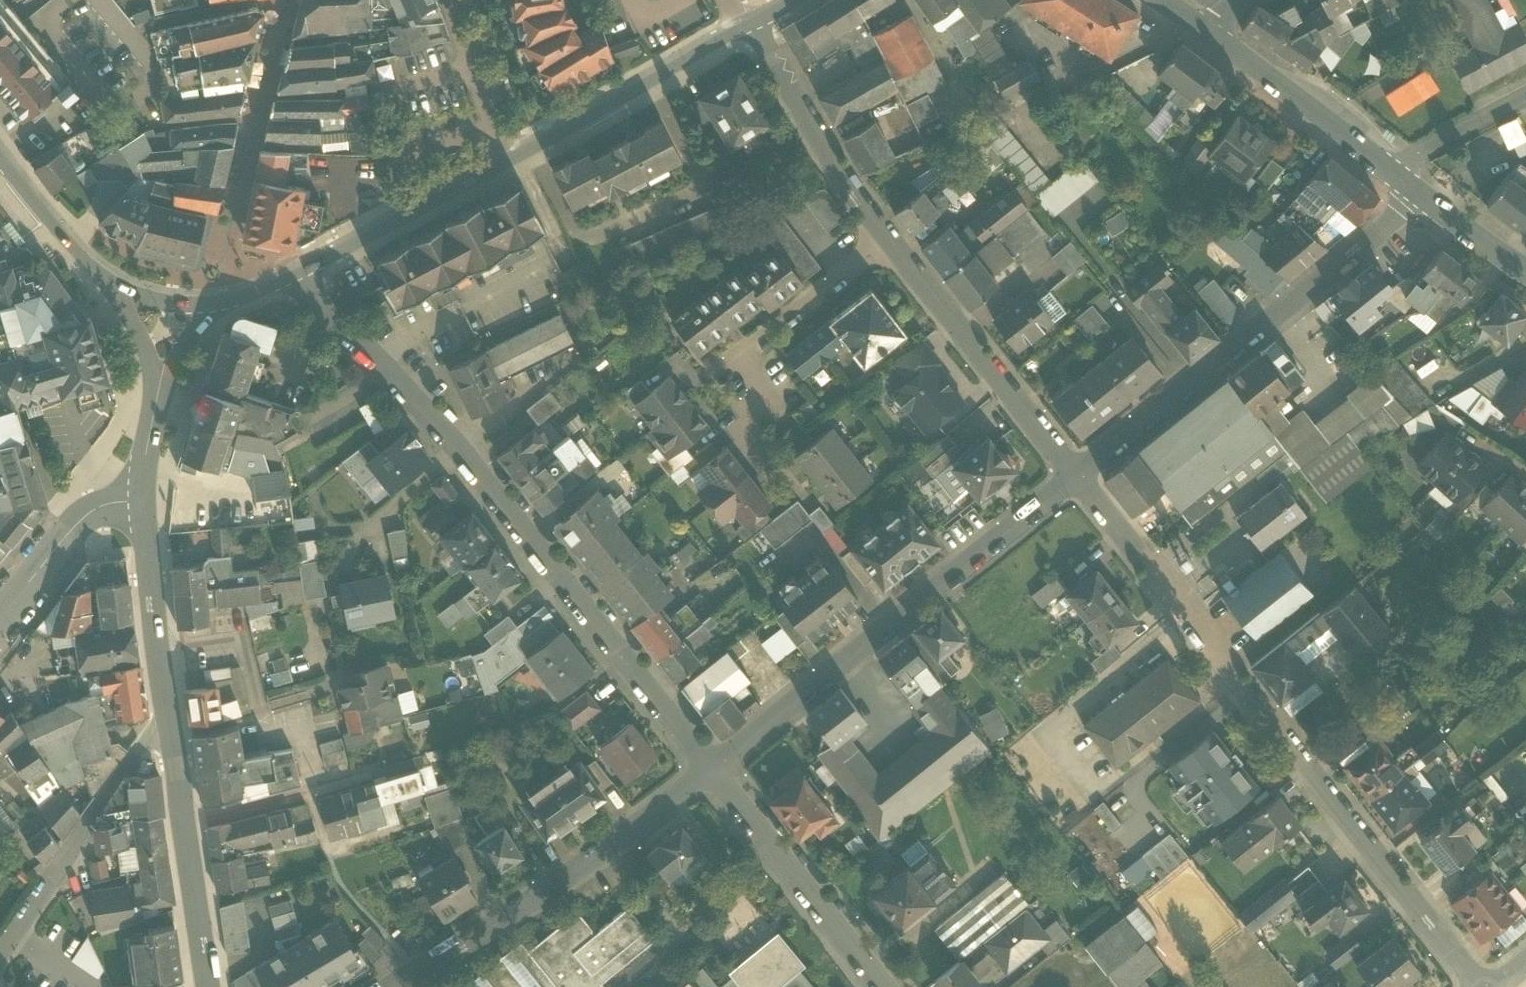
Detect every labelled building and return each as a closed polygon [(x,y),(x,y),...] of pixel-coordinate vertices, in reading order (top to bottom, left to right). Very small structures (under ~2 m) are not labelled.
[(3,0),(0,0),(0,89),(25,120),(57,93),(67,103),(78,93),(69,83),(71,81),(3,0)] [(292,37),(370,29),(386,27),(386,26),(400,25),(398,16),(369,18),(368,8),(366,8),(366,0),(301,0),(292,37)] [(398,16),(391,0),(366,0),(366,8),(368,8),(369,18),(398,16)] [(400,25),(424,23),(444,21),(440,12),(434,0),(391,0),(398,16),(400,25)] [(515,2),(508,3),(510,16),(513,18),(523,16),(526,42),(520,45),(520,47),(527,59),(532,55),(539,66),(538,67),(540,70),(531,76),(530,78),(537,89),(547,82),(556,96),(608,62),(608,63),(613,60),(599,21),(577,35),(571,25),(575,23),(563,5),(562,0),(515,0),(515,2)] [(780,30),(801,67),(839,45),(842,51),(849,47),(871,35),(872,35),(863,17),(854,0),(827,0),(780,30)] [(863,17),(890,0),(854,0),(863,17)] [(931,21),(956,3),(954,0),(917,0),(931,21)] [(956,3),(964,13),(978,32),(980,30),(980,29),(997,17),(985,0),(954,0),(956,3)] [(1004,0),(985,0),(997,17),(1010,8),(1004,0)] [(1115,0),(1020,0),(1019,2),(1109,59),(1138,15),(1115,0)] [(1323,7),(1327,15),(1352,1),(1352,0),(1320,0),(1323,7)] [(1365,4),(1372,18),(1387,10),(1383,0),(1372,0),(1365,4)] [(1387,10),(1404,1),(1404,0),(1383,0),(1387,10)] [(1486,0),(1448,0),(1465,32),(1471,30),(1478,44),(1449,59),(1467,92),(1525,60),(1525,40),(1517,23),(1502,30),(1486,0)] [(1323,7),(1299,18),(1292,4),(1273,15),(1290,26),(1296,24),(1299,33),(1299,34),(1314,27),(1324,44),(1325,43),(1338,36),(1327,15),(1323,7)] [(1273,15),(1257,5),(1242,28),(1274,50),(1284,36),(1290,26),(1273,15)] [(255,9),(150,33),(153,49),(157,59),(172,56),(257,36),(264,11),(260,10),(255,9)] [(964,13),(945,27),(957,45),(969,37),(969,38),(978,32),(964,13)] [(872,35),(871,35),(883,58),(894,79),(933,59),(910,15),(872,35)] [(444,21),(424,23),(430,45),(449,40),(444,21)] [(400,25),(386,26),(386,27),(389,43),(392,56),(430,46),(430,45),(424,23),(400,25)] [(1314,27),(1299,34),(1299,33),(1291,41),(1284,36),(1274,50),(1291,61),(1302,70),(1324,44),(1314,27)] [(1007,57),(990,28),(970,39),(988,69),(1007,57)] [(1338,36),(1325,43),(1324,44),(1339,58),(1354,38),(1349,30),(1338,36)] [(871,35),(849,47),(862,70),(883,58),(871,35)] [(257,36),(172,56),(158,59),(166,101),(245,88),(257,36)] [(993,80),(975,51),(976,50),(969,38),(969,37),(957,45),(956,45),(963,57),(955,62),(988,118),(1011,109),(1005,98),(994,80),(993,80)] [(389,43),(349,50),(348,42),(290,47),(284,69),(373,60),(374,60),(392,56),(389,43)] [(1214,68),(1181,43),(1158,74),(1177,88),(1169,98),(1184,109),(1214,68)] [(1007,57),(988,69),(994,79),(1014,68),(1007,57)] [(862,70),(817,95),(834,126),(898,89),(893,79),(894,79),(883,58),(862,70)] [(894,79),(893,79),(898,89),(906,104),(927,93),(946,83),(933,59),(894,79)] [(373,60),(284,69),(277,92),(279,93),(340,87),(363,82),(374,81),(373,60)] [(994,79),(994,80),(1005,98),(1038,78),(1028,60),(1014,68),(994,79)] [(1184,109),(1174,122),(1187,132),(1208,103),(1213,106),(1232,81),(1214,68),(1184,109)] [(1111,73),(1088,85),(1103,100),(1121,84),(1111,73)] [(749,90),(747,90),(737,75),(702,98),(702,99),(713,115),(721,127),(716,130),(726,147),(731,143),(732,145),(741,139),(748,150),(764,139),(757,128),(767,122),(757,106),(758,104),(759,100),(758,98),(757,95),(755,93),(753,91),(752,91),(749,90)] [(1145,109),(1121,84),(1103,100),(1128,126),(1145,109)] [(166,101),(162,101),(165,120),(233,113),(240,114),(245,88),(166,101)] [(927,93),(906,104),(917,127),(939,115),(927,93)] [(360,97),(345,99),(345,100),(344,100),(346,115),(371,111),(367,96),(360,97)] [(1169,98),(1155,119),(1145,128),(1158,142),(1161,138),(1162,138),(1174,122),(1184,109),(1169,98)] [(713,115),(702,99),(692,106),(702,122),(713,115)] [(344,100),(277,102),(273,104),(270,116),(345,115),(346,115),(344,100)] [(1145,109),(1128,126),(1151,150),(1158,142),(1145,128),(1155,119),(1145,109)] [(371,111),(346,115),(345,115),(348,128),(347,128),(351,150),(352,149),(383,151),(372,112),(371,112),(371,111)] [(345,115),(319,119),(296,119),(269,119),(264,140),(320,142),(320,132),(347,128),(348,128),(345,115)] [(1215,144),(1209,152),(1210,153),(1227,166),(1230,162),(1248,176),(1273,143),(1236,116),(1215,144)] [(874,120),(841,138),(860,172),(895,157),(874,120)] [(1050,182),(1000,120),(983,134),(1033,196),(1050,182)] [(660,121),(643,129),(644,131),(627,140),(626,138),(610,147),(611,149),(591,159),(587,152),(569,162),(568,160),(552,169),(571,206),(597,193),(596,191),(604,187),(609,196),(624,188),(623,186),(644,175),(645,176),(647,175),(646,174),(653,170),(654,172),(680,158),(660,121)] [(143,133),(119,147),(119,148),(132,168),(151,151),(172,150),(172,148),(233,144),(237,125),(231,124),(173,130),(154,135),(153,130),(143,133)] [(99,125),(81,134),(98,162),(112,153),(99,125)] [(1202,134),(1181,163),(1195,173),(1210,153),(1209,152),(1215,144),(1202,134)] [(1512,144),(1518,157),(1525,153),(1525,137),(1512,144)] [(1158,142),(1151,150),(1166,165),(1176,154),(1162,138),(1161,138),(1158,142)] [(1081,158),(1067,141),(1058,148),(1072,165),(1081,158)] [(172,150),(151,151),(132,168),(132,169),(140,168),(166,166),(167,173),(174,172),(174,182),(223,186),(233,146),(172,150)] [(132,168),(119,148),(112,153),(98,162),(88,169),(97,181),(120,180),(129,189),(125,193),(139,179),(142,180),(140,168),(132,169),(132,168)] [(60,151),(33,168),(52,192),(78,175),(60,151)] [(290,153),(261,152),(255,179),(284,185),(290,153)] [(942,174),(893,212),(910,234),(965,191),(976,183),(963,168),(954,156),(938,169),(942,174)] [(1360,182),(1329,156),(1291,201),(1296,207),(1318,226),(1327,216),(1336,207),(1338,209),(1360,182)] [(1271,159),(1255,181),(1267,190),(1284,169),(1271,159)] [(1486,206),(1516,228),(1525,223),(1525,168),(1519,162),(1486,206)] [(1289,172),(1272,192),(1283,201),(1299,182),(1289,172)] [(1062,174),(1035,196),(1052,218),(1079,195),(1062,174)] [(142,180),(139,179),(125,193),(98,221),(115,232),(138,242),(148,218),(152,202),(147,200),(155,182),(142,180)] [(255,179),(243,238),(292,248),(295,232),(301,233),(302,226),(297,225),(302,200),(304,189),(284,185),(255,179)] [(223,186),(174,182),(174,185),(155,181),(155,182),(147,200),(152,202),(160,205),(173,208),(174,203),(217,212),(223,186)] [(1360,182),(1338,209),(1336,207),(1327,216),(1346,231),(1355,224),(1377,197),(1360,182)] [(482,204),(444,224),(445,225),(376,261),(387,281),(382,284),(390,300),(385,302),(393,318),(403,313),(401,307),(541,234),(545,232),(521,186),(483,206),(482,204)] [(824,188),(802,198),(826,232),(845,218),(824,188)] [(1013,190),(987,211),(1002,230),(1008,225),(1025,210),(1027,209),(1013,190)] [(1283,201),(1272,192),(1267,197),(1278,206),(1283,201)] [(322,204),(302,200),(297,225),(302,226),(318,229),(322,204)] [(173,208),(160,205),(152,202),(148,218),(138,242),(137,246),(136,248),(194,262),(206,216),(173,208)] [(726,203),(627,246),(637,270),(738,226),(726,203)] [(1318,226),(1296,207),(1288,216),(1310,235),(1318,226)] [(1102,220),(1111,233),(1128,222),(1120,209),(1102,220)] [(775,210),(753,219),(771,243),(790,228),(775,210)] [(1042,233),(1025,210),(1008,225),(1026,246),(1042,233)] [(1002,230),(987,211),(978,217),(993,236),(994,235),(1002,230)] [(1271,247),(1259,256),(1287,281),(1288,281),(1327,249),(1327,248),(1310,235),(1288,216),(1283,211),(1277,219),(1290,230),(1271,247)] [(1346,231),(1327,216),(1318,226),(1310,235),(1327,248),(1346,231)] [(993,236),(978,217),(969,225),(984,244),(993,236)] [(1516,228),(1525,235),(1525,223),(1516,228)] [(948,225),(920,247),(943,276),(984,244),(969,225),(956,235),(948,225)] [(1026,246),(1008,225),(1002,230),(994,235),(1013,257),(1026,246)] [(1241,239),(1225,225),(1213,239),(1248,269),(1259,256),(1271,247),(1250,229),(1241,239)] [(820,268),(792,231),(773,245),(776,249),(802,282),(820,268)] [(498,331),(573,298),(561,275),(562,275),(541,234),(401,307),(403,313),(420,345),(428,343),(437,360),(498,331)] [(1013,257),(994,235),(993,236),(984,244),(1002,266),(1013,257)] [(1069,241),(1051,257),(1067,275),(1085,260),(1069,241)] [(984,244),(943,276),(968,307),(997,283),(990,275),(1002,266),(984,244)] [(743,275),(742,276),(763,303),(768,309),(778,301),(775,296),(784,289),(787,294),(802,282),(776,249),(743,275)] [(1442,249),(1422,275),(1430,282),(1424,290),(1415,283),(1397,306),(1404,312),(1412,302),(1424,311),(1460,264),(1442,249)] [(1259,256),(1248,269),(1244,274),(1269,295),(1287,281),(1259,256)] [(1357,280),(1371,300),(1394,283),(1379,263),(1357,280)] [(1460,264),(1424,311),(1437,321),(1453,300),(1459,305),(1479,278),(1461,264),(1460,264)] [(1160,265),(1126,292),(1138,307),(1142,303),(1165,331),(1181,318),(1158,290),(1172,280),(1165,272),(1168,270),(1166,267),(1163,269),(1160,265)] [(738,269),(671,321),(697,354),(714,341),(710,336),(721,328),(725,332),(736,324),(732,319),(743,310),(747,315),(763,303),(742,276),(743,275),(738,269)] [(11,282),(0,285),(0,303),(8,330),(0,333),(0,365),(3,376),(0,377),(0,411),(15,407),(16,408),(78,390),(81,401),(96,397),(93,386),(108,381),(89,319),(86,320),(49,271),(11,282)] [(1407,277),(1382,294),(1397,306),(1415,283),(1407,277)] [(1213,279),(1195,294),(1217,322),(1235,307),(1213,279)] [(390,300),(382,284),(358,296),(366,312),(385,302),(390,300)] [(833,321),(789,356),(803,374),(847,340),(865,363),(904,332),(871,289),(832,320),(833,321)] [(1028,289),(1003,309),(1005,311),(995,320),(1017,348),(1052,320),(1028,289)] [(1500,295),(1480,322),(1478,326),(1482,329),(1485,326),(1506,341),(1525,315),(1525,314),(1500,295)] [(1092,305),(1073,320),(1089,339),(1107,324),(1092,305)] [(1217,338),(1194,309),(1186,316),(1185,315),(1181,318),(1165,331),(1189,361),(1217,338)] [(1325,309),(1307,324),(1338,362),(1357,347),(1325,309)] [(560,316),(484,353),(499,381),(509,376),(574,343),(560,316)] [(239,317),(237,318),(236,319),(235,321),(231,334),(224,332),(208,381),(243,393),(249,375),(258,378),(264,361),(256,358),(260,344),(269,347),(276,326),(243,317),(242,317),(240,317),(239,317)] [(1132,337),(1052,401),(1079,434),(1158,370),(1132,337)] [(1301,376),(1274,340),(1259,352),(1286,388),(1301,376)] [(920,341),(892,364),(905,379),(910,380),(909,385),(933,366),(934,367),(938,364),(920,341)] [(1386,348),(1365,360),(1371,371),(1392,358),(1386,348)] [(483,352),(449,369),(472,416),(508,398),(507,398),(513,395),(516,389),(509,376),(499,381),(484,353),(483,352)] [(1259,352),(1227,378),(1255,413),(1256,413),(1271,401),(1286,388),(1259,352)] [(1393,359),(1371,372),(1414,416),(1427,408),(1434,404),(1393,359)] [(909,385),(895,396),(906,410),(918,411),(917,418),(925,428),(940,416),(946,417),(951,413),(952,406),(960,400),(934,367),(933,366),(909,385)] [(1523,373),(1515,383),(1510,380),(1494,402),(1482,393),(1468,413),(1482,423),(1490,412),(1499,418),(1504,411),(1525,427),(1525,425),(1525,375),(1523,373)] [(650,393),(635,406),(654,429),(688,402),(669,378),(650,393)] [(1227,378),(1153,437),(1183,474),(1164,490),(1177,508),(1193,495),(1210,482),(1224,500),(1281,455),(1286,452),(1286,451),(1256,413),(1255,413),(1227,378)] [(640,380),(618,397),(629,411),(635,406),(650,393),(640,380)] [(243,393),(208,381),(195,420),(230,432),(238,433),(264,437),(265,432),(274,427),(292,416),(295,409),(243,393)] [(1472,386),(1449,399),(1468,413),(1482,393),(1472,386)] [(550,392),(526,410),(539,424),(562,407),(550,392)] [(1347,433),(1316,458),(1271,401),(1256,413),(1286,451),(1286,452),(1325,502),(1372,465),(1359,449),(1347,433)] [(654,429),(647,434),(667,459),(668,460),(684,447),(708,427),(688,402),(654,429)] [(1382,405),(1347,433),(1359,449),(1398,425),(1382,405)] [(1,470),(32,463),(16,408),(15,407),(0,411),(0,471),(1,470)] [(1414,416),(1402,423),(1409,436),(1435,428),(1427,408),(1414,416)] [(302,432),(292,416),(274,427),(284,442),(302,432)] [(230,432),(195,420),(183,458),(182,458),(180,467),(196,472),(199,462),(220,468),(230,432)] [(813,441),(799,422),(789,429),(804,448),(813,441)] [(804,448),(795,456),(808,473),(845,444),(831,427),(804,448)] [(375,476),(390,496),(433,463),(406,429),(376,452),(364,462),(375,476)] [(522,439),(521,438),(497,456),(516,479),(540,460),(552,451),(534,429),(522,439)] [(789,429),(780,437),(795,456),(804,448),(789,429)] [(264,437),(238,433),(235,447),(279,455),(271,438),(264,437)] [(965,456),(947,434),(929,448),(945,468),(950,464),(952,466),(965,456)] [(1446,434),(1417,466),(1436,484),(1465,451),(1446,434)] [(585,455),(569,436),(554,449),(560,456),(561,455),(570,467),(584,455),(585,455)] [(1153,437),(1103,478),(1130,513),(1133,512),(1138,519),(1154,506),(1149,499),(1162,488),(1164,490),(1183,474),(1153,437)] [(965,456),(952,466),(950,464),(945,468),(933,477),(953,503),(970,489),(978,498),(1013,469),(1012,468),(1014,462),(1007,453),(1000,454),(988,438),(965,456)] [(364,462),(376,452),(368,442),(341,463),(361,488),(375,476),(364,462)] [(692,457),(682,465),(692,476),(701,469),(700,468),(719,453),(710,443),(692,457)] [(845,444),(808,473),(822,490),(858,461),(845,444)] [(684,447),(668,460),(667,459),(660,464),(669,476),(682,465),(692,457),(684,447)] [(719,453),(700,468),(701,469),(711,482),(699,492),(710,506),(748,476),(725,448),(719,453)] [(929,448),(908,465),(924,484),(932,477),(933,477),(945,468),(929,448)] [(633,449),(615,463),(623,472),(640,458),(633,449)] [(1465,451),(1436,484),(1454,500),(1455,501),(1468,487),(1485,468),(1465,451)] [(555,479),(531,498),(542,512),(566,493),(561,486),(575,475),(580,481),(595,469),(584,455),(570,467),(555,479)] [(560,456),(546,467),(555,479),(570,467),(561,455),(560,456)] [(1281,455),(1255,476),(1262,485),(1289,464),(1281,455)] [(540,460),(516,479),(531,498),(555,479),(546,467),(540,460)] [(858,461),(822,490),(836,507),(872,479),(858,461)] [(1,470),(4,484),(0,486),(0,537),(12,547),(45,506),(32,463),(1,470)] [(285,471),(254,475),(256,490),(257,498),(290,494),(290,485),(285,471)] [(1482,507),(1482,508),(1501,525),(1525,497),(1525,488),(1511,475),(1494,493),(1482,507)] [(460,497),(443,476),(431,486),(448,506),(460,497)] [(748,476),(710,506),(721,520),(734,511),(744,524),(745,525),(764,510),(770,505),(748,476)] [(1210,482),(1193,495),(1207,513),(1224,500),(1210,482)] [(1280,483),(1237,518),(1245,527),(1243,529),(1246,533),(1248,531),(1257,543),(1271,532),(1273,535),(1303,512),(1280,483)] [(1477,495),(1469,503),(1478,511),(1482,508),(1482,507),(1494,493),(1486,485),(1477,495)] [(1468,487),(1455,501),(1454,500),(1443,513),(1453,522),(1469,503),(1477,495),(1468,487)] [(256,490),(240,492),(243,518),(257,516),(257,498),(256,490)] [(596,491),(570,511),(572,514),(556,526),(568,541),(569,541),(576,549),(613,521),(617,518),(596,491)] [(1207,513),(1193,495),(1177,508),(1192,526),(1207,513)] [(1501,525),(1520,542),(1525,536),(1525,497),(1501,525)] [(797,500),(772,520),(772,521),(760,531),(774,549),(812,520),(808,515),(797,500)] [(906,505),(852,549),(862,562),(872,574),(874,577),(883,587),(895,577),(895,578),(925,553),(937,543),(927,530),(917,518),(906,505)] [(834,525),(819,506),(808,515),(812,520),(823,533),(834,525)] [(444,510),(423,525),(436,540),(441,536),(440,535),(453,525),(451,522),(453,520),(444,510)] [(764,510),(745,525),(744,524),(735,531),(744,543),(760,531),(772,521),(772,520),(764,510)] [(453,525),(440,535),(441,536),(464,565),(495,542),(471,512),(453,525)] [(291,517),(293,528),(312,525),(310,515),(291,517)] [(613,521),(576,549),(587,563),(585,565),(621,610),(625,607),(636,622),(655,607),(671,594),(654,571),(657,568),(644,552),(640,555),(613,521)] [(228,526),(211,527),(213,554),(229,553),(228,526)] [(404,529),(389,532),(394,559),(407,557),(404,529)] [(1183,535),(1168,539),(1173,560),(1188,557),(1183,535)] [(1520,542),(1516,546),(1525,554),(1525,536),(1520,542)] [(293,540),(296,559),(316,555),(313,537),(293,540)] [(464,565),(464,566),(478,584),(464,595),(476,610),(490,600),(491,601),(523,576),(495,542),(464,565)] [(862,562),(852,549),(841,557),(864,585),(874,577),(872,574),(862,562)] [(1278,552),(1222,597),(1255,640),(1311,593),(1278,552)] [(204,562),(173,565),(176,591),(207,588),(233,585),(232,573),(230,555),(216,557),(217,572),(205,573),(204,562)] [(126,558),(86,563),(64,592),(89,590),(89,591),(98,590),(129,586),(126,558)] [(826,560),(777,599),(785,610),(807,638),(808,640),(833,620),(831,618),(835,615),(837,618),(858,601),(826,560)] [(258,570),(232,573),(233,585),(259,583),(258,572),(258,570)] [(266,571),(258,572),(259,583),(267,582),(266,571)] [(1096,572),(1068,594),(1087,618),(1115,596),(1096,572)] [(387,574),(340,584),(349,623),(395,613),(387,574)] [(1057,575),(1032,595),(1042,607),(1067,587),(1057,575)] [(267,582),(259,583),(260,593),(285,590),(284,580),(267,582)] [(233,585),(207,588),(209,606),(261,600),(260,593),(259,583),(233,585)] [(129,586),(98,590),(101,618),(91,620),(91,626),(133,619),(129,586)] [(1352,586),(1318,614),(1331,629),(1357,662),(1392,634),(1352,586)] [(176,591),(179,625),(210,622),(209,606),(207,588),(176,591)] [(89,590),(64,592),(51,634),(74,630),(74,629),(91,626),(91,620),(89,591),(89,590)] [(1134,620),(1115,596),(1087,618),(1107,642),(1134,620)] [(686,604),(665,620),(681,640),(701,624),(686,604)] [(636,622),(631,626),(657,659),(658,659),(681,640),(665,620),(655,607),(636,622)] [(516,627),(492,645),(484,652),(471,656),(485,695),(497,690),(495,684),(528,658),(527,657),(559,633),(548,619),(550,617),(543,608),(539,612),(538,610),(516,627)] [(807,638),(785,610),(774,618),(796,647),(807,638)] [(940,610),(915,630),(929,648),(950,674),(958,667),(945,651),(962,638),(953,626),(958,622),(948,611),(943,615),(940,610)] [(1331,629),(1318,614),(1309,621),(1322,636),(1331,629)] [(508,616),(483,634),(492,645),(516,627),(508,616)] [(91,626),(74,629),(74,630),(81,674),(87,673),(101,671),(141,663),(133,619),(91,626)] [(711,624),(707,619),(702,623),(705,627),(711,624)] [(1309,621),(1252,667),(1290,716),(1322,690),(1290,650),(1298,648),(1310,639),(1314,643),(1322,636),(1309,621)] [(681,640),(658,659),(675,680),(699,661),(690,650),(710,634),(708,630),(709,630),(708,629),(707,629),(705,627),(702,623),(701,624),(681,640)] [(591,670),(562,632),(563,631),(562,630),(559,633),(527,657),(528,658),(557,696),(556,697),(557,698),(593,670),(592,669),(591,670)] [(929,648),(915,630),(905,638),(920,656),(929,648)] [(920,656),(905,638),(879,659),(915,703),(927,694),(937,685),(939,687),(942,684),(920,656)] [(1112,645),(1091,662),(1100,672),(1121,655),(1112,645)] [(726,651),(680,688),(703,716),(729,695),(730,696),(744,685),(749,681),(726,651)] [(1167,659),(1083,726),(1116,767),(1199,701),(1167,659)] [(141,663),(101,671),(103,682),(104,690),(113,689),(117,718),(148,713),(141,663)] [(385,665),(353,674),(352,677),(354,685),(340,689),(339,691),(344,710),(393,696),(389,681),(391,678),(388,667),(385,665)] [(231,667),(204,671),(206,682),(233,679),(231,667)] [(101,671),(87,673),(89,684),(103,682),(101,671)] [(760,706),(744,685),(730,696),(747,716),(760,706)] [(939,687),(937,685),(927,694),(940,711),(924,724),(932,733),(959,712),(939,687)] [(216,687),(186,691),(191,722),(221,718),(241,712),(236,698),(219,703),(216,687)] [(840,689),(808,715),(830,743),(831,744),(833,742),(843,755),(855,746),(845,733),(864,718),(840,689)] [(586,690),(558,713),(572,731),(601,709),(586,690)] [(915,703),(910,707),(917,715),(924,724),(940,711),(927,694),(915,703)] [(95,695),(86,697),(85,696),(71,701),(71,702),(66,703),(19,725),(22,729),(28,738),(38,752),(74,736),(82,763),(113,754),(110,746),(95,695)] [(393,696),(344,710),(350,732),(375,726),(376,725),(402,718),(399,704),(397,695),(393,696)] [(729,695),(703,716),(720,738),(747,716),(730,696),(729,695)] [(991,739),(1006,731),(993,705),(978,713),(991,739)] [(0,715),(0,749),(22,729),(19,725),(11,712),(3,718),(0,715)] [(922,741),(910,751),(933,780),(932,780),(936,785),(940,782),(937,777),(941,774),(975,746),(982,741),(959,712),(932,733),(922,741)] [(924,724),(917,715),(908,723),(922,741),(932,733),(924,724)] [(656,755),(630,722),(611,737),(618,746),(607,755),(626,779),(656,755)] [(238,726),(193,734),(198,767),(236,759),(236,760),(244,758),(238,726)] [(375,726),(350,732),(342,734),(346,747),(370,740),(375,726)] [(22,729),(0,749),(1,751),(4,754),(8,751),(28,738),(22,729)] [(1256,786),(1211,731),(1166,768),(1210,822),(1256,786)] [(1413,749),(1413,750),(1418,757),(1442,738),(1437,731),(1413,749)] [(28,738),(8,751),(29,783),(49,769),(38,752),(28,738)] [(341,738),(319,744),(322,756),(344,750),(344,749),(341,738)] [(1390,752),(1379,738),(1368,746),(1363,739),(1339,759),(1346,768),(1346,769),(1355,781),(1356,780),(1358,783),(1358,784),(1366,793),(1368,796),(1411,763),(1419,757),(1418,757),(1413,750),(1413,749),(1410,745),(1391,760),(1387,754),(1390,752)] [(1442,738),(1418,757),(1419,757),(1424,763),(1448,744),(1442,738)] [(855,746),(843,755),(833,742),(831,744),(830,743),(817,753),(847,791),(852,797),(866,786),(878,776),(855,746)] [(113,754),(82,763),(90,795),(94,795),(128,751),(118,744),(110,746),(113,754)] [(408,746),(395,749),(399,763),(411,760),(408,746)] [(975,746),(941,774),(949,784),(983,756),(975,746)] [(5,777),(15,770),(4,754),(1,751),(0,749),(0,772),(5,777)] [(236,759),(198,767),(203,804),(240,795),(242,801),(301,785),(292,749),(244,758),(236,760),(236,759)] [(322,756),(325,767),(347,761),(344,750),(322,756)] [(878,776),(866,786),(889,815),(903,804),(932,780),(933,780),(910,751),(878,776)] [(152,762),(144,760),(141,770),(149,772),(152,762)] [(612,782),(595,760),(583,768),(599,791),(612,782)] [(579,762),(562,774),(560,771),(536,788),(539,791),(522,803),(546,838),(557,831),(559,834),(569,827),(568,826),(580,817),(581,818),(595,808),(593,805),(604,797),(599,791),(583,768),(579,762)] [(1411,763),(1368,796),(1381,812),(1383,816),(1387,821),(1391,824),(1393,827),(1401,821),(1406,827),(1416,819),(1411,812),(1427,800),(1416,786),(1414,787),(1408,780),(1418,772),(1411,763)] [(837,821),(795,768),(777,782),(785,791),(771,802),(798,836),(812,825),(819,835),(837,821)] [(419,769),(375,782),(381,803),(425,789),(419,769)] [(123,780),(104,811),(103,812),(104,813),(127,808),(127,806),(131,805),(131,799),(161,796),(159,775),(124,778),(123,780)] [(375,782),(352,789),(358,809),(359,809),(364,829),(386,823),(380,803),(381,803),(375,782)] [(889,815),(866,786),(852,797),(847,791),(843,795),(879,840),(911,814),(903,804),(889,815)] [(453,788),(425,798),(435,827),(462,818),(453,788)] [(508,807),(496,788),(486,794),(498,813),(508,807)] [(80,814),(63,789),(40,808),(61,838),(80,814)] [(352,789),(320,799),(332,840),(364,830),(364,829),(359,809),(358,809),(352,789)] [(1488,808),(1478,794),(1470,801),(1481,814),(1488,808)] [(104,813),(103,813),(107,826),(122,823),(132,820),(163,816),(161,796),(131,799),(131,805),(127,806),(127,808),(104,813)] [(1276,797),(1221,841),(1229,852),(1238,844),(1251,860),(1271,844),(1272,845),(1298,824),(1276,797)] [(1481,814),(1470,801),(1460,807),(1471,821),(1474,825),(1483,818),(1481,814)] [(1103,802),(1094,810),(1112,833),(1121,826),(1103,802)] [(1460,807),(1419,840),(1444,872),(1474,849),(1460,830),(1471,821),(1460,807)] [(289,808),(266,814),(266,815),(265,815),(271,840),(273,848),(299,842),(294,826),(289,808)] [(487,837),(474,845),(493,874),(522,855),(504,826),(500,829),(487,809),(474,817),(487,837)] [(265,815),(230,824),(234,848),(271,840),(265,815)] [(165,839),(163,816),(132,820),(137,843),(165,839)] [(30,823),(20,831),(27,841),(45,826),(38,817),(30,823)] [(435,827),(434,827),(450,852),(470,840),(462,818),(435,827)] [(312,821),(294,826),(299,842),(318,838),(312,821)] [(107,826),(95,829),(99,851),(117,848),(126,846),(126,845),(122,823),(107,826)] [(230,824),(207,828),(212,861),(236,856),(234,848),(230,824)] [(45,826),(27,841),(42,861),(59,845),(45,826)] [(681,827),(646,854),(667,879),(680,869),(701,852),(701,851),(681,827)] [(1188,857),(1169,834),(1160,841),(1179,864),(1188,857)] [(165,839),(137,843),(138,855),(140,868),(169,863),(165,839)] [(906,866),(871,895),(872,897),(871,904),(878,912),(885,912),(899,930),(935,902),(934,901),(955,884),(928,850),(927,851),(918,840),(901,854),(910,865),(907,867),(906,866)] [(1179,864),(1160,841),(1151,849),(1169,872),(1179,864)] [(126,846),(117,848),(120,875),(125,874),(133,872),(130,856),(138,855),(137,843),(126,845),(126,846)] [(701,852),(680,869),(689,879),(710,863),(716,872),(722,867),(706,847),(701,851),(701,852)] [(1169,872),(1151,849),(1142,856),(1160,879),(1169,872)] [(236,856),(212,861),(217,890),(248,886),(246,873),(243,855),(236,856)] [(454,856),(417,879),(442,920),(476,898),(467,882),(470,880),(454,856)] [(1466,877),(1473,886),(1489,873),(1497,868),(1490,859),(1466,877)] [(104,863),(92,866),(95,878),(106,876),(104,863)] [(169,863),(140,868),(140,871),(133,872),(125,874),(127,884),(125,884),(129,909),(140,907),(174,901),(169,863)] [(1308,866),(1285,885),(1294,898),(1318,879),(1308,866)] [(260,871),(246,873),(248,886),(262,883),(260,871)] [(1003,873),(934,929),(959,960),(982,942),(1024,907),(1025,908),(1029,905),(1003,873)] [(1473,886),(1453,902),(1461,911),(1459,913),(1467,922),(1504,892),(1489,873),(1473,886)] [(1294,898),(1292,900),(1302,913),(1316,902),(1315,901),(1328,892),(1318,879),(1294,898)] [(1353,893),(1343,880),(1328,892),(1315,901),(1316,902),(1302,913),(1314,927),(1327,916),(1338,931),(1343,927),(1344,928),(1356,918),(1355,917),(1367,908),(1354,892),(1353,893)] [(1282,882),(1240,916),(1252,931),(1292,900),(1294,898),(1285,885),(1282,882)] [(123,888),(91,893),(96,926),(101,934),(142,920),(140,907),(129,909),(125,884),(123,884),(123,888)] [(1504,892),(1467,922),(1474,931),(1475,930),(1483,940),(1493,931),(1519,911),(1504,892)] [(290,899),(267,906),(278,940),(301,934),(290,899)] [(243,901),(219,908),(226,954),(250,951),(243,901)] [(528,951),(558,986),(603,986),(602,984),(655,941),(628,907),(624,910),(621,910),(613,916),(612,919),(610,921),(607,921),(599,928),(598,930),(594,934),(592,931),(577,911),(528,951)] [(1024,907),(982,942),(993,956),(1006,973),(1040,945),(1049,939),(1042,930),(1025,908),(1024,907)] [(1493,931),(1505,946),(1525,930),(1525,920),(1519,911),(1493,931)] [(1124,915),(1084,946),(1105,973),(1145,942),(1124,915)] [(299,941),(296,936),(298,936),(301,934),(278,940),(275,941),(275,943),(281,941),(286,949),(255,967),(267,986),(325,986),(331,984),(329,981),(338,975),(340,978),(352,971),(351,968),(359,963),(334,920),(299,941)] [(1070,938),(1055,920),(1042,930),(1049,939),(1040,945),(1048,955),(1070,938)] [(174,925),(147,930),(148,935),(130,938),(139,985),(183,979),(174,925)] [(386,943),(370,925),(361,933),(365,937),(356,945),(372,963),(381,955),(377,951),(386,943)] [(729,974),(733,978),(722,986),(810,986),(797,972),(803,966),(776,934),(729,974)] [(1355,965),(1373,986),(1394,986),(1418,968),(1392,936),(1355,965)] [(79,942),(68,958),(94,976),(105,960),(79,942)] [(499,957),(500,959),(482,973),(481,972),(470,981),(471,982),(465,986),(558,986),(528,951),(521,942),(513,948),(512,947),(499,957)] [(934,982),(938,986),(969,986),(976,981),(971,975),(993,956),(982,942),(959,960),(934,982)] [(1105,973),(1116,986),(1132,986),(1143,978),(1162,963),(1145,942),(1105,973)] [(234,980),(235,986),(267,986),(255,967),(234,980)] [(701,970),(680,986),(717,986),(701,970)] [(1132,986),(1150,986),(1143,978),(1132,986)]
